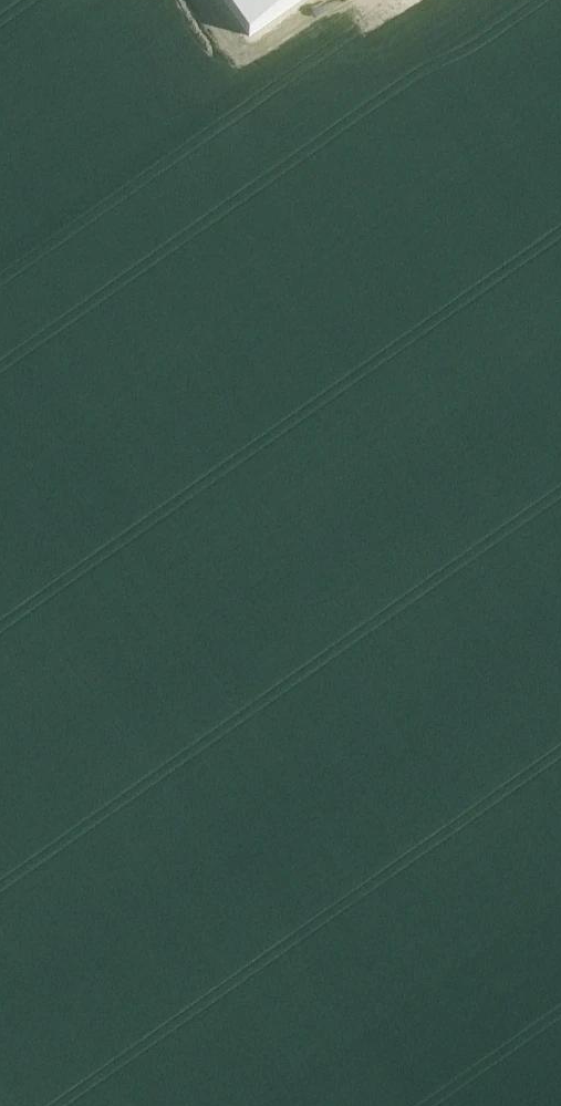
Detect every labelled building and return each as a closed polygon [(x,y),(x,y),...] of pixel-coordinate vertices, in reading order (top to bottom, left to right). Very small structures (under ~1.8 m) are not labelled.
[(301,0),(224,0),(250,36),(301,0)]
